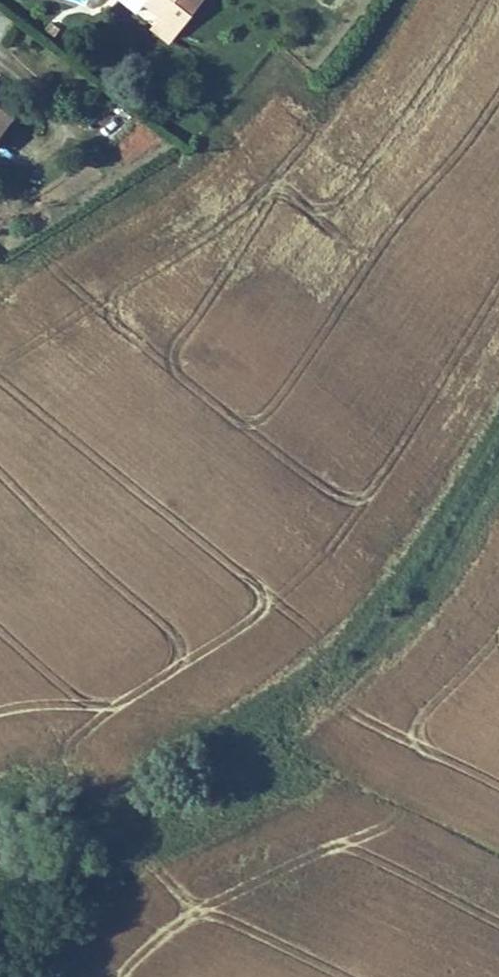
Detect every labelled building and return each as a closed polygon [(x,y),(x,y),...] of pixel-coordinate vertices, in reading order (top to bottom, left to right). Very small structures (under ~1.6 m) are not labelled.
[(140,9),(148,0),(129,0),(140,9)] [(162,11),(153,24),(172,39),(203,0),(149,0),(162,11)] [(14,113),(0,101),(0,131),(14,113)]
